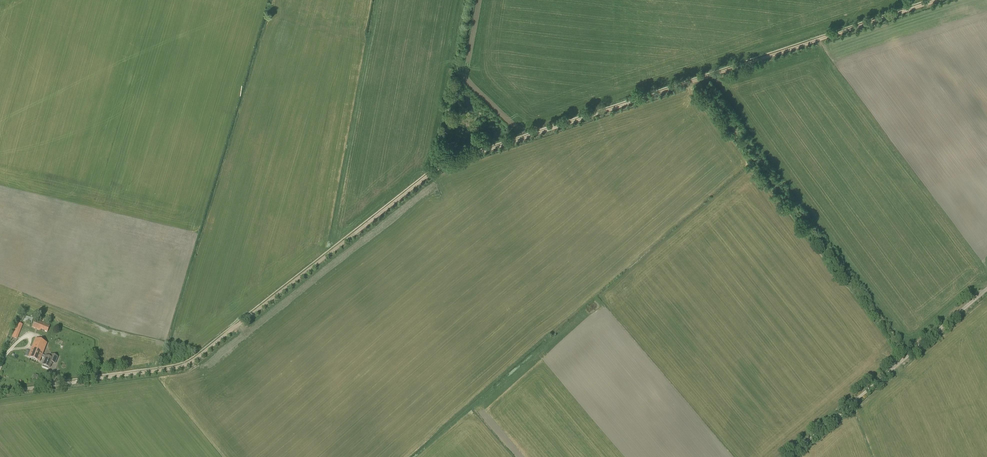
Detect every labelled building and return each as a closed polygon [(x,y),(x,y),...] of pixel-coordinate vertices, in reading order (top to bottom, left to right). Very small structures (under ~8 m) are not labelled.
[(31,324),(33,318),(21,314),(20,318),(24,319),(24,322),(31,324)] [(35,319),(32,328),(40,331),(44,323),(35,319)] [(41,357),(42,355),(47,343),(35,339),(28,358),(39,362),(41,357)] [(42,355),(41,357),(44,358),(42,365),(42,366),(42,367),(47,369),(48,369),(49,368),(50,368),(51,365),(52,363),(55,364),(58,357),(51,354),(50,358),(42,355)]
